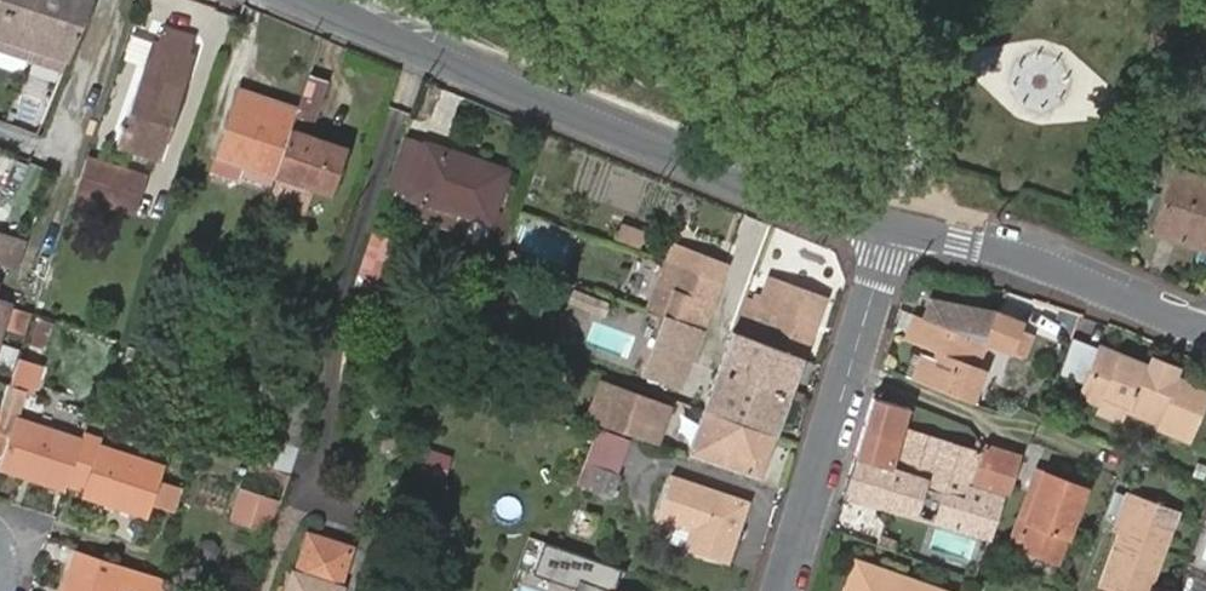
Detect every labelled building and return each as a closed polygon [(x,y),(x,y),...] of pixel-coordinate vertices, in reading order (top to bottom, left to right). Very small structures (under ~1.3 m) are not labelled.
[(49,0),(10,0),(0,28),(0,51),(28,60),(49,0)] [(10,0),(0,0),(0,28),(10,0)] [(90,0),(49,0),(28,60),(62,72),(90,0)] [(159,44),(152,42),(118,142),(161,156),(194,56),(191,55),(197,37),(164,27),(159,44)] [(296,111),(274,177),(329,196),(345,149),(309,137),(326,83),(307,76),(296,111)] [(240,176),(270,185),(274,177),(296,111),(242,93),(213,175),(238,184),(240,176)] [(424,145),(401,137),(385,189),(407,196),(424,145)] [(506,172),(424,145),(407,196),(421,200),(455,213),(489,224),(506,172)] [(118,169),(86,158),(75,193),(106,204),(118,169)] [(1205,251),(1205,181),(1177,170),(1157,236),(1205,251)] [(455,213),(421,200),(415,216),(450,228),(455,213)] [(644,234),(622,226),(617,241),(638,249),(644,234)] [(21,274),(32,241),(0,231),(0,267),(21,274)] [(370,233),(355,278),(381,286),(396,242),(370,233)] [(663,266),(717,285),(725,264),(672,244),(663,266)] [(660,265),(643,310),(662,317),(701,330),(717,285),(663,266),(660,265)] [(752,272),(743,297),(772,307),(781,283),(752,272)] [(743,297),(730,332),(799,358),(822,297),(781,283),(772,307),(743,297)] [(931,320),(938,298),(931,295),(924,318),(931,320)] [(981,340),(992,314),(938,298),(931,320),(950,328),(981,340)] [(1022,322),(994,311),(992,314),(981,340),(986,341),(1000,347),(1011,351),(1022,322)] [(942,351),(950,328),(931,320),(924,318),(915,314),(905,337),(942,351)] [(701,330),(662,317),(641,375),(679,389),(701,330)] [(54,324),(40,319),(26,360),(40,365),(54,324)] [(986,341),(981,340),(950,328),(942,351),(938,359),(926,354),(916,381),(973,401),(985,367),(977,364),(986,341)] [(716,372),(785,397),(799,358),(730,332),(716,372)] [(1099,351),(1072,339),(1061,371),(1086,381),(1099,351)] [(10,384),(21,352),(0,345),(0,380),(10,384)] [(1112,356),(1099,351),(1086,381),(1100,386),(1112,356)] [(1086,381),(1084,387),(1078,400),(1099,409),(1104,399),(1123,408),(1122,411),(1159,425),(1157,430),(1180,439),(1200,393),(1175,382),(1173,385),(1163,381),(1150,376),(1139,371),(1140,367),(1112,356),(1100,386),(1086,381)] [(1156,364),(1150,376),(1163,381),(1168,369),(1156,364)] [(1086,381),(1061,371),(1057,376),(1084,387),(1086,381)] [(710,389),(702,412),(771,437),(785,397),(716,372),(710,389)] [(568,405),(565,413),(657,445),(670,408),(598,382),(593,398),(577,393),(573,407),(568,405)] [(699,384),(690,408),(702,412),(710,389),(699,384)] [(873,399),(855,458),(892,469),(904,428),(909,409),(873,399)] [(1116,424),(1122,411),(1123,408),(1104,399),(1099,409),(1096,417),(1116,424)] [(702,412),(690,408),(676,448),(688,452),(702,412)] [(702,412),(688,452),(756,477),(771,437),(702,412)] [(0,413),(0,414),(0,456),(1,457),(0,460),(0,471),(62,491),(64,485),(80,440),(0,413)] [(996,539),(1009,497),(970,486),(981,450),(904,428),(892,469),(855,458),(844,495),(996,539)] [(80,440),(64,485),(81,491),(80,497),(148,519),(164,468),(98,446),(100,440),(82,433),(80,440)] [(595,434),(585,464),(593,467),(618,475),(628,445),(595,434)] [(265,467),(291,471),(295,446),(269,442),(265,467)] [(1009,454),(984,446),(974,480),(1000,488),(1009,454)] [(426,450),(419,476),(445,484),(453,458),(426,450)] [(618,475),(593,467),(585,490),(610,498),(618,475)] [(1021,544),(1047,475),(1040,473),(1015,541),(1021,544)] [(1081,488),(1047,475),(1021,544),(1057,557),(1081,488)] [(725,567),(746,505),(668,478),(653,522),(672,528),(688,534),(682,551),(681,553),(725,567)] [(269,533),(279,502),(247,493),(237,523),(269,533)] [(1119,534),(1133,495),(1128,493),(1113,531),(1119,534)] [(1133,495),(1119,534),(1099,586),(1112,590),(1149,590),(1177,512),(1133,495)] [(853,505),(847,525),(878,533),(883,514),(853,505)] [(672,528),(666,546),(682,551),(688,534),(672,528)] [(935,528),(929,547),(958,556),(964,537),(935,528)] [(345,587),(341,586),(352,548),(307,533),(295,572),(291,571),(285,590),(344,590),(345,587)] [(571,589),(571,590),(613,590),(620,569),(540,540),(528,574),(571,589)] [(153,577),(133,570),(81,552),(76,551),(70,569),(63,590),(149,590),(153,577)] [(855,562),(845,590),(940,590),(855,562)] [(162,580),(153,577),(149,590),(159,590),(162,580)]
